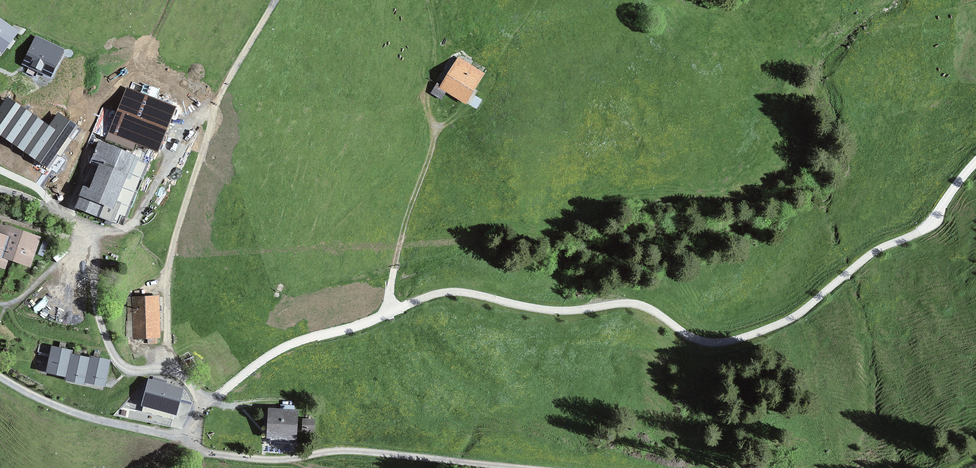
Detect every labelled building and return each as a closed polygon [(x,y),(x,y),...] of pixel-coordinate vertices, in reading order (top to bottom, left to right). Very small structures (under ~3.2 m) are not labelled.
[(0,20),(0,51),(15,31),(0,20)] [(21,64),(51,78),(65,50),(35,35),(25,55),(21,64)] [(451,67),(453,68),(439,91),(464,106),(481,76),(478,74),(481,68),(468,61),(465,67),(454,61),(451,67)] [(127,87),(105,138),(133,151),(136,143),(158,152),(177,106),(156,98),(158,93),(132,82),(130,88),(127,87)] [(0,108),(0,136),(49,170),(79,126),(58,112),(50,125),(7,97),(0,108)] [(127,217),(154,153),(137,146),(133,157),(100,143),(92,164),(86,179),(89,181),(77,208),(118,224),(122,215),(127,217)] [(35,215),(23,211),(20,219),(32,223),(35,215)] [(0,225),(0,259),(6,261),(7,257),(22,262),(23,257),(30,260),(38,238),(0,225)] [(161,297),(130,298),(128,310),(133,310),(135,338),(148,337),(148,343),(157,342),(157,331),(162,331),(161,297)] [(71,350),(52,346),(50,355),(44,354),(42,364),(48,365),(47,368),(67,372),(71,354),(71,350)] [(90,358),(71,354),(67,372),(66,376),(85,380),(86,378),(90,358)] [(110,360),(90,356),(90,358),(86,378),(105,382),(110,360)] [(182,390),(150,381),(144,404),(175,413),(182,390)] [(294,412),(271,412),(271,443),(279,443),(279,435),(294,436),(294,412)] [(313,420),(305,420),(305,429),(313,429),(313,420)]
